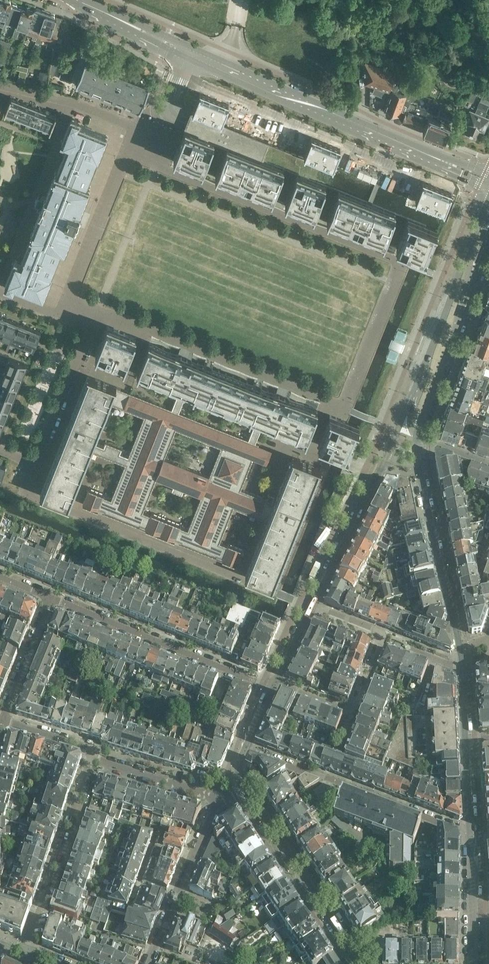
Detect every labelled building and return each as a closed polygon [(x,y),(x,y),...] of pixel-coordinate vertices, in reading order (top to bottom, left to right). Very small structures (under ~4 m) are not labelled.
[(6,17),(12,1),(11,0),(0,0),(0,15),(6,17)] [(12,1),(6,17),(5,20),(17,24),(23,7),(18,5),(18,3),(13,2),(13,1),(12,1)] [(23,7),(17,24),(28,28),(29,25),(35,9),(30,7),(27,8),(23,7)] [(35,9),(29,25),(36,27),(30,46),(34,48),(35,44),(36,40),(40,29),(46,10),(38,8),(36,9),(35,9)] [(46,10),(40,29),(36,40),(40,41),(41,39),(41,38),(48,40),(55,43),(59,33),(57,33),(62,19),(57,17),(57,16),(56,16),(56,14),(46,10)] [(8,48),(3,47),(0,60),(0,61),(5,63),(8,48)] [(53,47),(50,74),(54,75),(63,51),(53,47)] [(80,58),(68,54),(59,77),(70,81),(80,58)] [(76,84),(78,84),(139,108),(139,109),(141,110),(150,86),(148,85),(111,71),(87,61),(88,61),(86,60),(76,84)] [(395,72),(365,62),(365,83),(366,83),(389,91),(389,90),(392,91),(392,90),(395,91),(397,86),(398,81),(410,86),(407,95),(412,96),(415,89),(415,87),(418,79),(417,79),(401,74),(395,72)] [(19,70),(16,81),(24,83),(27,72),(19,70)] [(47,79),(48,72),(43,71),(40,71),(39,81),(47,82),(47,79)] [(472,88),(468,98),(467,100),(473,102),(478,90),(472,88)] [(392,91),(385,110),(396,114),(394,118),(394,120),(395,121),(400,123),(403,121),(407,110),(408,107),(410,102),(411,99),(412,96),(407,95),(407,96),(395,91),(392,90),(392,91)] [(200,93),(192,112),(221,124),(229,104),(200,93)] [(11,98),(5,114),(16,118),(22,102),(11,98)] [(465,122),(465,123),(470,125),(466,133),(475,137),(479,129),(484,131),(488,118),(484,116),(488,105),(480,101),(475,113),(470,111),(465,122)] [(27,123),(34,107),(22,102),(16,118),(27,123)] [(407,110),(403,121),(424,129),(428,118),(426,117),(426,116),(429,110),(428,109),(410,102),(408,107),(407,110)] [(454,112),(441,106),(437,114),(451,120),(454,112)] [(27,123),(38,127),(45,111),(34,107),(27,123)] [(38,127),(50,131),(56,115),(45,111),(38,127)] [(424,129),(423,132),(444,141),(445,138),(451,125),(448,124),(431,118),(426,116),(426,117),(428,118),(424,129)] [(40,211),(30,236),(32,237),(22,263),(15,260),(5,287),(13,291),(15,286),(44,298),(53,274),(52,273),(62,248),(64,250),(65,251),(66,249),(65,249),(75,225),(76,225),(82,211),(81,210),(90,186),(91,186),(91,185),(90,185),(87,184),(97,159),(99,160),(108,136),(80,124),(81,120),(72,117),(61,144),(68,146),(57,173),(56,172),(46,197),(45,197),(42,196),(41,198),(38,197),(35,205),(38,207),(37,209),(40,210),(40,211)] [(185,130),(173,159),(202,171),(214,141),(185,130)] [(311,137),(304,156),(316,160),(333,167),(340,149),(311,137)] [(225,149),(214,176),(269,197),(279,170),(225,149)] [(297,174),(285,203),(314,215),(326,186),(297,174)] [(423,182),(416,200),(445,212),(452,194),(452,193),(423,182)] [(338,191),(327,220),(384,243),(395,213),(369,203),(338,191)] [(426,226),(408,218),(398,248),(426,259),(437,230),(426,226)] [(7,318),(0,335),(0,337),(10,341),(18,322),(7,318)] [(29,327),(18,322),(10,341),(22,346),(29,327)] [(95,356),(111,362),(124,367),(136,338),(107,326),(95,356)] [(477,336),(488,341),(488,328),(481,326),(477,336)] [(41,332),(29,327),(22,346),(33,350),(41,332)] [(398,327),(393,338),(403,342),(407,331),(398,327)] [(473,347),(488,353),(488,341),(477,336),(474,347),(473,347)] [(255,442),(263,422),(306,439),(317,410),(149,343),(137,372),(180,389),(172,409),(88,375),(40,495),(69,506),(75,492),(91,451),(125,464),(111,499),(103,496),(104,493),(89,487),(83,504),(98,510),(98,508),(104,511),(103,512),(139,526),(140,525),(146,527),(145,529),(174,540),(175,539),(181,541),(180,542),(216,557),(217,555),(223,558),(222,559),(237,565),(243,549),(229,543),(227,546),(219,542),(233,507),(267,521),(245,576),(274,588),(321,468),(293,457),(275,502),(241,489),(259,443),(255,442)] [(465,357),(485,364),(487,359),(488,360),(488,353),(473,347),(469,345),(465,357)] [(390,347),(386,358),(395,362),(400,351),(390,347)] [(27,365),(9,357),(4,369),(23,376),(27,365)] [(461,368),(481,375),(481,373),(488,376),(488,365),(485,364),(465,357),(461,368)] [(458,378),(477,385),(479,379),(488,383),(488,376),(481,373),(481,375),(461,368),(458,378)] [(4,369),(0,380),(18,388),(23,376),(4,369)] [(454,389),(488,402),(488,401),(488,389),(477,385),(458,378),(454,389)] [(0,380),(0,393),(14,399),(18,388),(0,380)] [(454,389),(449,400),(468,407),(485,413),(488,402),(454,389)] [(0,393),(0,406),(10,410),(14,399),(0,393)] [(449,400),(446,410),(465,417),(464,419),(478,424),(482,426),(484,420),(472,416),(473,415),(467,413),(468,407),(449,400)] [(0,406),(0,419),(5,421),(10,410),(0,406)] [(446,410),(441,422),(464,430),(464,429),(461,428),(464,419),(465,417),(446,410)] [(330,415),(318,444),(336,451),(347,456),(359,427),(330,415)] [(464,430),(441,422),(440,425),(438,430),(439,432),(440,433),(447,436),(459,440),(466,443),(474,445),(478,435),(475,434),(470,432),(464,430)] [(474,445),(485,449),(488,439),(488,428),(482,426),(480,431),(478,434),(478,435),(474,445)] [(437,466),(436,466),(440,486),(461,482),(467,480),(467,479),(472,465),(460,461),(452,463),(454,459),(437,453),(435,455),(437,466)] [(467,479),(467,480),(466,484),(467,487),(468,489),(475,491),(476,489),(483,469),(472,465),(467,479)] [(475,491),(475,493),(473,499),(475,501),(476,504),(480,490),(486,493),(488,485),(488,471),(483,469),(476,489),(475,491)] [(386,482),(382,490),(394,496),(396,497),(398,481),(391,480),(391,481),(388,482),(386,482)] [(398,481),(396,497),(398,498),(400,498),(412,495),(410,485),(409,485),(407,484),(407,482),(398,481)] [(461,482),(440,486),(442,497),(463,493),(466,492),(465,488),(462,488),(461,482)] [(382,490),(376,501),(388,507),(390,508),(395,510),(397,498),(396,498),(396,497),(394,496),(382,490)] [(463,493),(442,497),(444,507),(465,503),(463,493)] [(412,495),(400,498),(397,498),(395,510),(397,511),(399,512),(402,511),(415,508),(412,495)] [(376,501),(371,512),(377,516),(377,515),(384,519),(389,522),(396,525),(402,524),(399,512),(397,511),(395,510),(390,508),(388,507),(376,501)] [(465,503),(444,507),(447,518),(467,514),(465,503)] [(402,511),(399,512),(402,524),(417,521),(415,508),(402,511)] [(371,512),(366,522),(384,531),(392,536),(393,535),(398,533),(396,525),(389,522),(384,519),(377,515),(377,516),(371,512)] [(467,514),(447,518),(449,529),(469,525),(467,514)] [(402,524),(396,525),(398,533),(403,532),(403,533),(419,529),(417,521),(402,524)] [(366,522),(360,532),(379,541),(381,536),(391,541),(392,536),(384,531),(366,522)] [(484,522),(469,525),(449,529),(451,539),(471,535),(473,546),(482,544),(483,542),(484,531),(484,522)] [(419,529),(403,533),(403,532),(398,533),(393,535),(392,536),(391,541),(389,548),(405,543),(426,538),(423,528),(419,529)] [(360,532),(355,542),(374,551),(377,545),(388,551),(389,546),(379,541),(360,532)] [(0,554),(0,563),(7,565),(14,547),(19,536),(14,534),(9,545),(4,543),(0,554)] [(42,558),(35,577),(44,581),(52,562),(53,562),(59,545),(63,537),(57,535),(54,543),(49,541),(42,558)] [(471,535),(451,539),(453,550),(470,546),(473,546),(471,535)] [(426,538),(405,543),(406,548),(391,552),(393,558),(395,557),(408,554),(428,549),(426,538)] [(33,555),(25,573),(35,577),(42,558),(49,541),(45,539),(38,557),(33,555)] [(14,547),(7,565),(16,569),(23,551),(24,551),(27,543),(22,541),(19,549),(14,547)] [(355,542),(350,552),(369,561),(371,556),(375,558),(378,553),(374,551),(355,542)] [(487,556),(488,557),(488,545),(483,542),(482,544),(480,553),(482,554),(487,555),(486,556),(487,556)] [(470,546),(453,550),(456,564),(476,560),(475,560),(472,560),(472,558),(478,557),(476,548),(471,549),(470,546)] [(428,549),(408,554),(395,557),(396,563),(410,560),(411,565),(431,560),(428,549)] [(23,551),(16,569),(25,573),(33,555),(26,552),(24,551),(23,551)] [(369,561),(350,552),(345,562),(364,571),(369,561)] [(487,556),(485,560),(483,560),(481,566),(483,567),(488,568),(488,557),(487,556)] [(71,570),(63,588),(73,592),(80,574),(84,565),(85,565),(87,559),(82,557),(77,570),(73,568),(72,568),(71,570)] [(396,563),(395,557),(393,558),(386,559),(382,570),(387,569),(387,566),(394,564),(395,570),(398,570),(396,563)] [(61,566),(54,584),(63,588),(71,570),(72,568),(75,560),(71,558),(67,568),(62,566),(61,566)] [(52,562),(44,581),(54,584),(61,566),(62,566),(64,560),(60,559),(58,565),(53,562),(52,562)] [(431,560),(411,565),(405,566),(408,578),(413,576),(415,580),(433,576),(433,575),(435,575),(434,571),(431,560)] [(476,560),(456,564),(458,575),(478,571),(477,570),(476,560)] [(364,571),(345,562),(340,573),(358,581),(361,576),(365,578),(368,573),(364,571)] [(80,574),(73,592),(82,596),(90,577),(93,569),(95,566),(92,565),(91,568),(84,565),(80,574)] [(484,579),(485,591),(488,590),(488,568),(483,567),(481,566),(482,569),(477,570),(478,571),(480,581),(484,579)] [(146,569),(140,567),(137,573),(143,575),(146,569)] [(90,577),(82,596),(92,600),(99,581),(100,581),(103,573),(94,569),(93,569),(90,577)] [(478,571),(458,575),(460,585),(480,581),(478,571)] [(334,583),(352,590),(353,591),(353,590),(358,581),(340,573),(334,583)] [(113,575),(108,585),(101,603),(110,607),(118,589),(122,578),(113,575)] [(433,576),(415,580),(409,582),(410,585),(402,588),(392,590),(391,586),(380,589),(383,601),(415,592),(418,592),(438,586),(435,575),(433,575),(433,576)] [(480,581),(460,585),(462,595),(481,591),(483,591),(485,591),(484,579),(480,581)] [(99,581),(92,600),(101,603),(108,585),(100,581),(99,581)] [(334,583),(329,593),(343,599),(345,594),(350,596),(352,590),(334,583)] [(130,586),(127,593),(120,611),(129,615),(140,589),(130,586)] [(140,589),(129,615),(139,619),(146,600),(147,601),(151,589),(141,586),(140,589)] [(438,586),(418,592),(421,602),(441,597),(438,586)] [(118,589),(110,607),(120,611),(127,593),(118,589)] [(1,612),(9,593),(0,590),(0,611),(1,612)] [(346,605),(344,610),(354,614),(360,599),(355,597),(357,592),(353,590),(353,591),(352,590),(350,596),(346,605)] [(481,591),(462,595),(464,607),(485,602),(483,591),(481,591)] [(1,612),(0,615),(0,620),(2,621),(5,613),(11,616),(18,597),(9,593),(1,612)] [(146,600),(139,619),(148,623),(156,604),(160,595),(155,593),(151,602),(147,601),(146,600)] [(329,593),(324,603),(344,610),(346,605),(341,603),(343,599),(329,593)] [(362,594),(360,599),(354,614),(368,620),(374,606),(364,602),(366,596),(362,594)] [(18,597),(11,616),(20,620),(28,601),(18,597)] [(441,597),(421,602),(412,605),(413,609),(419,608),(419,607),(422,606),(424,613),(443,608),(441,597)] [(156,604),(148,623),(158,627),(165,608),(166,608),(170,599),(169,599),(166,598),(165,600),(164,599),(161,606),(156,604)] [(374,606),(368,620),(377,624),(384,608),(379,606),(380,602),(376,600),(374,606)] [(28,601),(20,620),(25,622),(24,626),(19,624),(17,627),(27,631),(37,607),(38,607),(37,605),(36,605),(35,604),(28,601)] [(464,607),(466,618),(487,614),(488,614),(488,610),(488,601),(485,602),(464,607)] [(232,635),(224,654),(224,653),(231,656),(234,650),(239,638),(240,635),(242,630),(244,625),(248,616),(250,611),(235,604),(232,610),(231,610),(226,621),(230,622),(236,625),(232,635)] [(384,608),(377,624),(386,627),(392,611),(394,607),(390,605),(389,609),(384,608)] [(184,616),(177,635),(186,638),(194,620),(199,609),(194,607),(191,615),(185,612),(184,616)] [(392,611),(386,627),(395,631),(401,615),(397,613),(398,609),(394,607),(392,611)] [(165,608),(158,627),(167,630),(175,612),(166,608),(165,608)] [(443,608),(424,613),(422,619),(427,620),(432,622),(443,627),(443,626),(446,620),(443,608)] [(260,620),(258,625),(258,626),(276,633),(280,624),(262,616),(263,616),(250,611),(248,616),(255,618),(260,620)] [(401,615),(395,631),(404,634),(412,614),(403,611),(402,615),(401,615)] [(175,612),(167,630),(177,634),(176,635),(177,635),(184,616),(175,612)] [(50,631),(49,632),(47,638),(56,642),(59,635),(67,617),(59,613),(55,615),(49,631),(50,631)] [(412,614),(404,634),(413,638),(419,622),(421,618),(419,617),(412,614)] [(487,614),(466,618),(469,632),(472,634),(481,632),(487,615),(487,614)] [(67,617),(59,635),(68,639),(76,620),(67,617)] [(419,622),(413,638),(424,642),(428,632),(429,628),(430,626),(425,624),(427,620),(422,619),(421,618),(419,622)] [(76,620),(68,639),(78,643),(86,624),(76,620)] [(194,620),(186,638),(196,642),(203,624),(194,620)] [(315,620),(311,629),(327,635),(336,638),(338,632),(339,630),(329,626),(315,620)] [(429,628),(428,632),(451,641),(449,629),(448,629),(443,626),(443,627),(432,622),(429,628)] [(9,623),(5,633),(23,641),(27,631),(17,627),(9,623)] [(86,624),(78,643),(75,650),(85,654),(88,647),(95,628),(86,624)] [(203,624),(196,642),(205,646),(212,627),(203,624)] [(272,643),(276,633),(258,626),(254,635),(272,643)] [(212,627),(205,646),(214,650),(222,631),(212,627)] [(88,647),(97,651),(105,632),(95,628),(88,647)] [(311,629),(308,635),(323,642),(325,639),(334,643),(336,638),(327,635),(311,629)] [(338,632),(336,638),(334,643),(332,650),(337,652),(341,654),(342,650),(345,642),(349,634),(339,630),(338,632)] [(222,631),(214,650),(224,654),(232,635),(222,631)] [(114,636),(105,632),(97,651),(102,653),(97,664),(102,666),(104,662),(107,655),(114,636)] [(428,632),(424,642),(450,652),(453,650),(451,641),(428,632)] [(5,633),(1,643),(19,650),(23,641),(5,633)] [(268,653),(272,643),(254,635),(250,633),(248,639),(252,640),(250,644),(268,653)] [(349,634),(345,642),(367,650),(370,642),(349,634)] [(308,635),(304,643),(330,654),(332,650),(321,646),(323,642),(308,635)] [(114,636),(107,655),(104,662),(108,663),(105,672),(110,674),(116,659),(124,640),(114,636)] [(46,639),(42,648),(60,655),(64,646),(56,642),(47,638),(46,639)] [(124,640),(116,659),(121,661),(114,676),(120,678),(126,663),(133,644),(124,640)] [(349,652),(364,658),(367,650),(345,642),(342,650),(345,651),(346,647),(350,648),(349,652)] [(304,643),(301,651),(316,657),(317,654),(329,658),(330,654),(304,643)] [(126,663),(131,665),(129,671),(133,673),(136,667),(135,666),(143,648),(133,644),(126,663)] [(250,644),(246,654),(264,662),(268,653),(250,644)] [(14,665),(18,655),(0,647),(0,660),(14,665)] [(42,648),(38,657),(57,665),(60,655),(42,648)] [(143,648),(135,666),(136,667),(140,669),(136,679),(141,681),(145,670),(152,652),(143,648)] [(385,650),(378,667),(380,668),(384,669),(382,675),(387,677),(389,671),(396,652),(387,649),(385,650)] [(230,659),(242,664),(258,671),(261,670),(264,662),(246,654),(240,652),(234,650),(231,656),(230,659)] [(345,661),(361,667),(364,658),(349,652),(347,657),(343,655),(345,651),(342,650),(341,654),(339,658),(345,661)] [(301,651),(296,660),(315,667),(314,668),(323,672),(325,667),(325,666),(317,663),(319,659),(316,657),(301,651)] [(152,652),(145,670),(154,674),(162,655),(152,652)] [(396,652),(389,671),(395,674),(393,679),(397,681),(400,676),(407,657),(396,652)] [(162,655),(154,674),(152,678),(159,681),(160,677),(163,678),(171,659),(162,655)] [(407,657),(400,676),(397,681),(402,683),(405,678),(410,680),(418,661),(407,657)] [(57,665),(38,658),(34,667),(53,674),(57,665)] [(342,669),(342,668),(358,675),(361,667),(345,661),(339,658),(336,666),(340,668),(342,669)] [(171,659),(163,678),(173,682),(180,663),(171,659)] [(9,676),(14,665),(0,660),(0,672),(9,676)] [(296,660),(291,669),(310,676),(314,668),(315,667),(296,660)] [(418,661),(410,680),(405,692),(416,697),(421,684),(427,667),(428,665),(418,661)] [(476,671),(477,687),(487,688),(488,689),(488,662),(478,668),(476,671)] [(180,663),(173,682),(182,686),(190,667),(180,663)] [(334,677),(336,677),(354,685),(358,675),(342,668),(342,669),(340,668),(336,666),(327,663),(325,666),(325,667),(335,671),(333,677),(334,677)] [(34,667),(31,676),(49,684),(51,680),(57,682),(59,677),(53,674),(34,667)] [(190,667),(182,686),(192,690),(199,670),(190,667)] [(435,693),(456,695),(455,675),(443,674),(441,670),(435,668),(430,693),(435,693)] [(291,669),(289,675),(290,678),(318,689),(321,680),(315,679),(310,677),(310,676),(291,669)] [(68,678),(76,681),(79,673),(71,670),(68,678)] [(199,670),(192,690),(201,693),(209,674),(199,670)] [(5,687),(9,676),(0,672),(0,685),(5,687)] [(200,697),(195,708),(195,709),(207,714),(210,708),(212,701),(210,700),(218,681),(218,679),(209,674),(201,693),(200,697)] [(31,676),(27,686),(45,693),(47,694),(50,695),(53,686),(49,684),(31,676)] [(225,690),(230,692),(248,700),(251,693),(250,689),(234,682),(227,679),(222,677),(218,687),(225,690)] [(334,677),(328,693),(348,700),(354,685),(336,677),(334,677)] [(373,680),(369,689),(390,697),(390,698),(398,701),(399,699),(397,698),(398,695),(392,692),(394,688),(389,686),(375,681),(373,680)] [(27,686),(23,695),(41,702),(45,704),(49,694),(45,693),(27,686)] [(225,690),(218,687),(214,697),(221,700),(225,690)] [(477,687),(478,702),(488,701),(488,689),(487,688),(477,687)] [(106,689),(104,694),(113,698),(115,692),(106,689)] [(369,689),(366,699),(386,706),(388,703),(394,705),(395,703),(397,703),(398,701),(390,698),(390,697),(369,689)] [(280,691),(275,702),(297,710),(302,700),(280,691)] [(230,692),(226,702),(244,710),(248,700),(230,692)] [(456,708),(456,695),(435,693),(430,693),(427,707),(434,707),(434,708),(456,708)] [(204,721),(207,714),(195,709),(195,708),(193,708),(195,703),(188,700),(183,698),(179,696),(173,694),(172,694),(168,704),(179,709),(177,715),(190,721),(196,723),(202,725),(204,721)] [(23,695),(19,704),(38,711),(41,702),(23,695)] [(77,711),(71,731),(81,734),(87,714),(91,700),(87,698),(85,705),(80,703),(78,711),(77,711)] [(366,699),(362,708),(383,716),(383,717),(391,720),(392,717),(390,716),(391,713),(385,711),(386,706),(366,699)] [(67,708),(61,728),(71,731),(77,711),(78,711),(80,703),(70,700),(67,708)] [(293,718),(305,722),(312,703),(302,700),(297,710),(293,718)] [(478,702),(481,728),(488,728),(488,701),(478,702)] [(226,702),(222,711),(240,719),(244,710),(226,702)] [(275,702),(271,712),(292,720),(293,718),(297,710),(275,702)] [(41,722),(52,725),(58,706),(47,703),(41,722)] [(312,703),(305,722),(307,723),(309,724),(307,730),(310,731),(312,732),(314,728),(315,726),(321,707),(312,703)] [(44,714),(38,711),(19,704),(19,705),(16,712),(17,715),(17,714),(41,722),(44,714)] [(58,706),(52,725),(61,728),(67,708),(58,705),(58,706)] [(321,707),(315,726),(325,730),(332,711),(321,707)] [(427,707),(425,717),(433,717),(435,717),(438,717),(457,716),(456,708),(434,708),(434,707),(427,707)] [(362,708),(358,718),(378,726),(382,717),(383,717),(383,716),(362,708)] [(106,724),(101,740),(101,741),(102,744),(103,744),(109,746),(115,727),(120,710),(116,709),(113,718),(109,717),(108,720),(107,724),(106,725),(106,724)] [(115,727),(109,746),(109,747),(119,750),(125,730),(121,728),(122,725),(121,724),(124,716),(122,715),(124,711),(120,710),(115,727)] [(222,711),(218,721),(236,728),(240,719),(222,711)] [(332,711),(325,730),(333,733),(335,733),(342,715),(332,711)] [(271,712),(266,722),(280,728),(282,729),(285,724),(292,727),(294,721),(292,720),(271,712)] [(87,714),(81,734),(91,737),(97,717),(87,714)] [(435,717),(433,717),(425,717),(402,717),(391,743),(386,758),(414,769),(414,768),(416,760),(430,760),(442,759),(459,759),(458,727),(457,727),(457,725),(457,716),(438,717),(435,717)] [(97,717),(91,737),(101,740),(106,724),(106,725),(107,724),(108,720),(97,717)] [(358,718),(354,729),(374,737),(375,734),(378,726),(358,718)] [(178,746),(173,766),(183,770),(188,749),(189,748),(196,723),(190,721),(187,719),(178,746)] [(214,730),(216,731),(232,738),(236,728),(218,721),(214,730)] [(259,743),(260,744),(261,743),(265,745),(270,747),(270,748),(279,751),(281,745),(280,745),(282,740),(282,739),(283,735),(278,734),(280,728),(266,722),(265,724),(265,726),(264,726),(264,727),(261,732),(261,733),(258,739),(257,742),(257,741),(256,742),(257,743),(257,742),(259,743)] [(125,730),(119,750),(130,754),(136,733),(138,726),(128,723),(126,730),(125,730)] [(188,749),(183,770),(191,772),(195,771),(196,768),(200,752),(202,747),(203,747),(207,733),(206,732),(206,730),(207,727),(202,725),(196,723),(189,748),(188,749)] [(136,733),(130,754),(141,757),(147,736),(148,734),(149,729),(138,726),(136,733)] [(147,736),(141,757),(151,760),(158,737),(152,735),(153,731),(149,729),(148,734),(147,736)] [(200,752),(196,768),(204,771),(207,769),(208,766),(215,744),(215,742),(213,741),(216,731),(214,730),(212,729),(211,733),(206,730),(206,732),(207,733),(203,747),(202,747),(200,752)] [(354,729),(350,739),(370,746),(388,753),(391,743),(384,740),(378,738),(374,737),(354,729)] [(158,737),(151,760),(162,764),(168,743),(171,734),(159,731),(158,737)] [(213,741),(215,742),(228,746),(231,747),(234,740),(233,740),(233,739),(233,738),(232,738),(216,731),(213,741)] [(312,732),(310,731),(307,739),(313,741),(317,742),(323,744),(330,747),(333,740),(330,739),(312,732)] [(281,745),(279,751),(288,755),(294,740),(296,734),(291,732),(289,738),(283,735),(282,739),(282,740),(280,745),(281,745)] [(7,735),(3,751),(0,760),(13,763),(15,754),(20,736),(10,733),(7,735)] [(168,743),(162,764),(173,767),(173,766),(178,746),(173,744),(176,735),(171,734),(168,743)] [(20,736),(15,754),(13,763),(20,764),(25,766),(27,759),(33,740),(20,736)] [(350,739),(346,750),(345,753),(347,754),(353,756),(359,758),(364,760),(374,764),(379,766),(382,767),(383,764),(388,753),(370,746),(350,739)] [(33,740),(27,759),(39,763),(45,744),(44,744),(44,743),(33,740)] [(294,740),(288,755),(299,759),(304,744),(294,740)] [(304,744),(299,759),(309,763),(317,742),(313,741),(311,746),(304,744)] [(317,742),(309,763),(320,767),(325,751),(321,750),(323,744),(317,742)] [(45,744),(39,763),(39,764),(37,768),(41,769),(42,765),(48,767),(52,768),(55,758),(79,765),(81,758),(82,758),(80,754),(60,748),(60,749),(45,744)] [(208,766),(217,769),(221,767),(226,758),(227,756),(230,749),(228,748),(227,748),(215,744),(208,766)] [(325,751),(320,767),(330,771),(336,756),(338,751),(333,749),(332,754),(325,751)] [(336,756),(330,771),(341,775),(346,760),(341,758),(343,753),(338,751),(336,756)] [(346,760),(341,775),(351,779),(359,758),(353,756),(351,762),(346,760)] [(286,771),(253,758),(251,757),(248,759),(246,763),(246,766),(251,769),(250,772),(261,788),(263,787),(268,783),(269,786),(275,782),(273,779),(286,771)] [(55,758),(52,768),(55,769),(75,775),(79,765),(55,758)] [(359,758),(351,779),(362,783),(367,768),(362,766),(364,760),(359,758)] [(459,759),(442,759),(430,760),(430,768),(433,768),(445,767),(459,767),(459,759)] [(0,761),(0,772),(17,776),(20,764),(13,763),(0,760),(0,761)] [(367,768),(362,783),(372,787),(377,772),(378,770),(379,766),(374,764),(372,770),(367,768)] [(52,779),(72,786),(75,775),(55,769),(52,768),(48,767),(46,773),(41,771),(39,772),(38,774),(45,777),(52,779)] [(459,767),(445,767),(433,768),(432,772),(431,776),(441,776),(441,784),(446,784),(460,784),(459,767)] [(378,770),(377,772),(372,787),(383,791),(388,774),(389,770),(383,768),(382,772),(378,770)] [(14,788),(17,776),(0,772),(0,784),(14,788)] [(388,774),(383,791),(391,794),(398,773),(393,772),(392,776),(388,774)] [(398,773),(391,794),(398,797),(404,780),(400,779),(401,775),(398,773)] [(265,790),(263,791),(270,802),(290,789),(298,784),(295,778),(290,782),(286,777),(287,776),(286,775),(275,782),(269,786),(265,789),(265,790)] [(413,779),(407,800),(414,803),(422,784),(422,783),(424,776),(420,776),(413,776),(412,779),(413,779)] [(430,785),(422,806),(433,810),(436,801),(431,800),(436,787),(441,789),(441,776),(431,776),(424,776),(422,782),(430,785)] [(100,777),(93,797),(104,800),(110,780),(100,777)] [(304,779),(298,784),(305,794),(318,785),(317,785),(319,783),(306,778),(304,779)] [(404,780),(398,797),(407,800),(413,779),(412,779),(410,778),(408,782),(404,780)] [(52,779),(48,789),(68,795),(68,794),(69,795),(72,786),(52,779)] [(120,783),(110,780),(104,800),(109,802),(105,816),(109,817),(120,783)] [(422,784),(414,803),(422,806),(430,785),(422,782),(422,783),(422,784)] [(114,803),(109,817),(109,819),(119,822),(123,809),(124,806),(130,786),(120,783),(114,803)] [(11,800),(14,788),(0,784),(0,797),(11,800)] [(37,797),(45,799),(65,805),(68,795),(48,789),(32,784),(29,794),(37,797)] [(460,784),(446,784),(441,784),(441,792),(441,793),(445,793),(446,793),(460,792),(460,784)] [(333,791),(334,789),(323,785),(321,786),(314,791),(315,792),(310,796),(315,802),(332,791),(333,791)] [(130,786),(124,806),(123,809),(132,812),(133,809),(140,789),(130,786)] [(436,801),(433,810),(444,814),(446,805),(442,803),(442,801),(442,799),(441,793),(441,792),(441,789),(436,787),(431,800),(436,801)] [(140,789),(133,809),(132,812),(131,815),(142,818),(143,812),(149,792),(140,789)] [(290,789),(270,802),(277,812),(297,799),(290,789)] [(337,794),(338,791),(334,789),(333,791),(332,791),(315,802),(304,809),(304,810),(284,823),(290,832),(311,820),(314,817),(317,815),(314,811),(317,809),(316,808),(337,794)] [(149,792),(143,812),(142,818),(152,821),(153,817),(160,795),(149,792)] [(342,794),(339,803),(334,815),(355,823),(354,825),(361,828),(362,826),(373,830),(372,832),(371,835),(382,839),(383,836),(386,837),(385,839),(390,841),(389,870),(392,870),(392,875),(399,875),(399,870),(411,871),(411,848),(413,845),(414,845),(421,825),(421,824),(422,822),(396,812),(395,812),(383,807),(381,807),(369,802),(367,801),(367,802),(356,797),(343,792),(342,794)] [(446,793),(445,793),(441,793),(442,799),(442,801),(446,801),(449,801),(461,801),(460,792),(446,793)] [(153,817),(162,820),(163,820),(163,818),(170,798),(160,795),(153,817)] [(5,809),(7,810),(12,812),(15,801),(11,800),(0,797),(0,808),(5,809)] [(34,807),(42,810),(62,816),(65,805),(45,799),(37,797),(34,807)] [(170,798),(163,818),(163,820),(162,820),(161,825),(169,828),(172,820),(174,821),(179,801),(170,798)] [(304,809),(297,799),(277,812),(277,813),(277,812),(284,823),(304,810),(304,809)] [(179,801),(174,821),(184,824),(183,824),(189,804),(179,801)] [(444,814),(446,815),(459,820),(462,818),(461,810),(461,801),(449,801),(446,801),(442,801),(442,803),(446,805),(444,814)] [(184,824),(190,826),(192,827),(201,808),(189,804),(183,824),(184,824)] [(101,809),(91,806),(88,813),(99,817),(101,809)] [(35,819),(39,820),(59,826),(62,816),(61,816),(62,816),(42,810),(34,807),(30,817),(35,819)] [(5,820),(6,820),(6,821),(19,824),(22,814),(12,812),(7,810),(5,809),(0,808),(0,820),(5,820)] [(214,834),(214,835),(217,839),(245,821),(238,810),(237,811),(231,815),(229,813),(227,812),(223,815),(222,817),(224,820),(219,822),(217,829),(218,831),(214,834)] [(87,813),(84,823),(106,831),(109,823),(113,825),(114,822),(110,821),(99,817),(88,813),(87,813)] [(290,832),(297,842),(318,830),(321,828),(314,817),(311,820),(290,832)] [(334,817),(331,820),(378,866),(382,861),(334,817)] [(33,828),(36,829),(55,835),(56,835),(59,826),(39,820),(35,819),(33,824),(20,819),(19,824),(27,827),(33,828)] [(1,834),(6,834),(11,834),(11,827),(6,827),(6,821),(6,820),(5,820),(0,820),(0,834),(1,834)] [(245,821),(217,839),(214,835),(202,861),(206,863),(225,849),(231,845),(252,831),(245,821)] [(84,823),(80,834),(102,842),(105,834),(109,835),(110,833),(106,831),(84,823)] [(415,848),(437,847),(459,847),(459,846),(459,838),(459,837),(424,823),(424,825),(415,848)] [(24,837),(29,839),(51,846),(55,835),(36,829),(33,828),(27,827),(25,835),(24,837)] [(132,834),(130,839),(149,844),(153,834),(129,829),(128,832),(132,834)] [(171,830),(168,838),(185,842),(189,835),(187,834),(186,834),(181,833),(171,830)] [(318,830),(297,842),(297,843),(304,854),(324,840),(333,835),(330,830),(322,836),(318,830)] [(252,831),(231,845),(225,849),(229,854),(232,851),(235,857),(238,855),(258,842),(252,831)] [(80,834),(76,844),(99,852),(103,853),(106,845),(107,843),(102,842),(80,834)] [(161,851),(163,847),(179,851),(181,851),(185,842),(168,838),(166,837),(158,835),(154,849),(161,851)] [(21,848),(25,850),(48,857),(51,846),(29,839),(26,847),(22,846),(21,848)] [(124,843),(123,847),(146,853),(149,844),(130,839),(128,844),(124,843)] [(324,840),(304,854),(311,865),(332,850),(324,840)] [(258,842),(238,855),(235,857),(239,862),(236,864),(239,869),(245,865),(265,852),(258,842)] [(113,856),(116,846),(111,845),(107,843),(106,846),(111,847),(109,855),(113,856)] [(76,844),(73,855),(95,863),(99,864),(101,859),(102,856),(103,853),(99,852),(76,844)] [(146,853),(123,847),(121,851),(125,852),(123,856),(143,862),(146,853)] [(415,848),(415,860),(459,859),(459,857),(459,856),(459,857),(459,852),(459,847),(437,847),(415,848)] [(22,861),(22,860),(24,861),(44,868),(48,857),(25,850),(21,848),(17,859),(22,861)] [(150,859),(159,862),(176,867),(180,855),(178,854),(178,855),(161,851),(154,849),(150,859)] [(332,850),(311,865),(318,874),(338,861),(341,859),(334,849),(332,850)] [(265,852),(245,865),(251,874),(252,875),(272,862),(272,861),(271,862),(265,852)] [(73,855),(69,865),(92,873),(94,865),(98,866),(99,864),(95,863),(73,855)] [(118,860),(117,864),(140,871),(143,862),(123,856),(122,861),(118,860)] [(217,857),(209,864),(218,868),(223,865),(217,857)] [(14,870),(18,871),(41,879),(44,868),(24,861),(22,860),(22,861),(17,859),(14,870)] [(146,870),(155,873),(171,879),(176,867),(159,862),(150,859),(146,870)] [(459,859),(415,860),(415,871),(460,871),(460,862),(460,860),(459,860),(459,859)] [(338,861),(318,874),(325,885),(326,886),(345,871),(338,861)] [(272,862),(252,875),(259,886),(279,872),(272,862)] [(140,871),(117,864),(115,868),(119,869),(117,874),(137,880),(140,871)] [(201,864),(197,873),(220,883),(230,887),(234,879),(203,865),(203,864),(201,864)] [(69,865),(65,876),(88,883),(91,875),(95,877),(96,874),(91,873),(92,873),(69,865)] [(14,870),(10,881),(17,883),(37,890),(41,879),(18,871),(14,870)] [(142,881),(150,884),(164,889),(167,890),(171,879),(155,873),(146,870),(142,881)] [(345,871),(326,886),(332,895),(352,881),(345,871)] [(460,871),(415,871),(414,883),(460,883),(460,873),(460,872),(460,871)] [(279,872),(259,886),(253,889),(260,899),(265,896),(286,882),(279,872)] [(197,873),(193,882),(209,889),(209,888),(211,883),(228,891),(230,887),(220,883),(197,873)] [(133,889),(137,880),(117,874),(115,879),(112,878),(111,879),(106,877),(105,880),(110,882),(133,889)] [(62,886),(84,894),(87,886),(91,887),(92,885),(88,883),(65,876),(62,886)] [(7,889),(6,892),(33,901),(33,900),(33,901),(37,890),(17,883),(10,881),(8,888),(7,889)] [(352,881),(332,895),(339,905),(359,892),(352,881)] [(107,891),(112,893),(130,898),(133,889),(110,882),(109,886),(107,891)] [(189,890),(190,890),(204,896),(223,904),(225,898),(215,894),(214,896),(207,893),(209,889),(193,882),(189,890)] [(286,882),(265,896),(259,900),(266,910),(272,906),(286,896),(292,892),(286,882)] [(437,896),(437,894),(460,895),(460,885),(460,883),(414,883),(414,895),(434,895),(437,896)] [(62,886),(58,897),(81,904),(83,896),(87,898),(87,899),(96,903),(98,899),(89,895),(84,894),(62,886)] [(136,897),(143,899),(161,906),(165,896),(161,894),(140,887),(136,897)] [(234,887),(228,891),(235,902),(241,897),(234,887)] [(359,892),(339,905),(346,915),(371,898),(364,888),(359,892)] [(21,936),(22,933),(29,913),(32,902),(33,901),(6,892),(1,890),(0,889),(0,927),(21,936)] [(272,906),(266,910),(264,911),(271,921),(279,916),(299,902),(292,892),(286,896),(272,906)] [(112,893),(108,902),(111,902),(127,907),(128,907),(131,898),(130,898),(112,893)] [(429,907),(437,907),(459,908),(459,896),(460,896),(460,895),(437,894),(437,896),(434,895),(434,901),(429,901),(429,907)] [(58,897),(54,908),(55,909),(57,909),(67,913),(76,916),(80,907),(84,908),(85,906),(81,905),(81,904),(58,897)] [(131,908),(139,910),(157,916),(161,906),(143,899),(136,897),(131,908)] [(345,916),(349,921),(353,926),(373,913),(378,909),(371,898),(346,915),(345,916)] [(98,899),(96,903),(95,907),(94,909),(92,915),(91,920),(100,923),(100,922),(106,924),(104,931),(122,937),(126,926),(125,926),(131,908),(128,907),(127,907),(111,902),(108,902),(98,899)] [(279,916),(271,921),(269,923),(276,933),(286,927),(285,926),(305,913),(299,904),(300,904),(299,902),(279,916)] [(418,919),(436,920),(437,920),(442,920),(444,920),(459,920),(459,908),(437,907),(418,907),(418,919)] [(67,913),(57,909),(55,909),(54,908),(53,912),(66,917),(67,913)] [(125,926),(126,926),(151,933),(157,916),(139,910),(131,908),(125,926)] [(236,915),(232,908),(222,914),(227,921),(236,915)] [(373,913),(353,926),(360,936),(368,931),(368,932),(381,924),(381,923),(386,919),(381,914),(378,909),(373,913)] [(305,913),(285,926),(286,927),(273,935),(280,945),(290,939),(292,937),(292,936),(312,923),(305,913)] [(185,924),(182,931),(196,936),(201,923),(188,917),(185,924)] [(54,949),(62,926),(63,923),(59,922),(51,919),(42,944),(54,949)] [(74,930),(65,953),(77,958),(82,942),(85,935),(86,930),(82,929),(85,923),(77,920),(75,926),(74,930)] [(233,924),(230,920),(222,924),(225,929),(233,924)] [(444,947),(444,963),(459,963),(459,948),(459,920),(444,920),(444,947)] [(176,922),(170,937),(179,940),(182,931),(185,924),(180,921),(179,923),(176,922)] [(312,923),(292,936),(292,937),(290,939),(297,949),(299,947),(319,934),(319,933),(318,933),(312,923)] [(215,924),(210,936),(230,948),(236,938),(219,927),(215,924)] [(62,926),(54,949),(65,953),(74,930),(75,926),(73,925),(71,929),(62,926)] [(126,926),(122,937),(121,937),(146,945),(151,933),(126,926)] [(182,931),(179,940),(186,943),(192,945),(196,936),(182,931)] [(372,932),(361,939),(367,947),(372,944),(372,943),(377,940),(372,932)] [(299,947),(297,949),(296,949),(300,956),(300,959),(301,961),(306,958),(306,957),(326,944),(319,934),(299,947)] [(88,962),(92,963),(100,963),(105,951),(108,943),(110,939),(105,938),(104,941),(101,947),(100,946),(101,943),(103,937),(98,935),(96,941),(94,947),(88,962)] [(384,963),(399,963),(399,947),(399,936),(393,936),(392,947),(385,947),(385,946),(384,946),(384,963)] [(399,947),(399,963),(413,963),(413,947),(414,941),(414,936),(399,936),(399,947)] [(170,937),(165,948),(179,953),(181,946),(184,947),(186,943),(179,940),(170,937)] [(82,942),(77,958),(88,962),(94,947),(96,941),(91,939),(89,945),(82,942)] [(100,963),(112,963),(116,956),(121,943),(114,941),(112,945),(115,946),(112,954),(105,951),(100,963)] [(413,963),(429,963),(429,947),(426,947),(426,941),(414,941),(413,947),(413,963)] [(429,947),(429,963),(444,963),(444,947),(438,947),(438,942),(428,942),(429,947)] [(306,957),(306,958),(301,961),(303,963),(304,963),(308,961),(310,963),(320,963),(323,962),(333,955),(332,955),(333,954),(326,944),(306,957)] [(131,950),(126,963),(138,963),(144,950),(135,947),(133,946),(131,950)] [(112,963),(126,963),(131,950),(126,948),(123,958),(116,956),(112,963)] [(333,955),(323,962),(324,963),(339,963),(333,955)]
